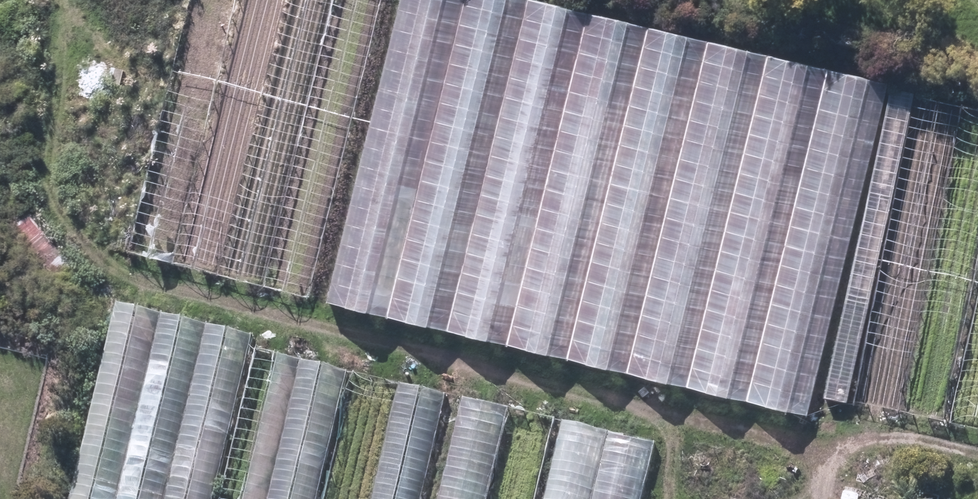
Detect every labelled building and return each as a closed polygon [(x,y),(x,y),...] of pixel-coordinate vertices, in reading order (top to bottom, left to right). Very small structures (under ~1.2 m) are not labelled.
[(307,300),(383,0),(192,0),(127,255),(307,300)] [(419,315),(493,4),(475,0),(402,0),(332,295),(419,315)] [(516,339),(591,19),(512,0),(503,0),(428,319),(516,339)] [(600,20),(524,342),(576,354),(653,33),(600,20)] [(125,69),(113,68),(111,82),(124,83),(125,69)] [(823,399),(846,405),(913,97),(890,91),(823,399)] [(943,426),(977,260),(977,115),(916,102),(853,408),(943,426)] [(15,234),(55,283),(72,270),(32,220),(15,234)] [(977,434),(977,295),(948,427),(977,434)] [(251,341),(115,308),(69,498),(213,498),(251,341)] [(345,378),(255,356),(222,498),(316,498),(345,378)] [(441,402),(351,380),(323,498),(418,498),(441,402)] [(553,426),(464,404),(441,498),(536,498),(553,426)] [(653,451),(564,430),(547,498),(642,498),(653,451)]
